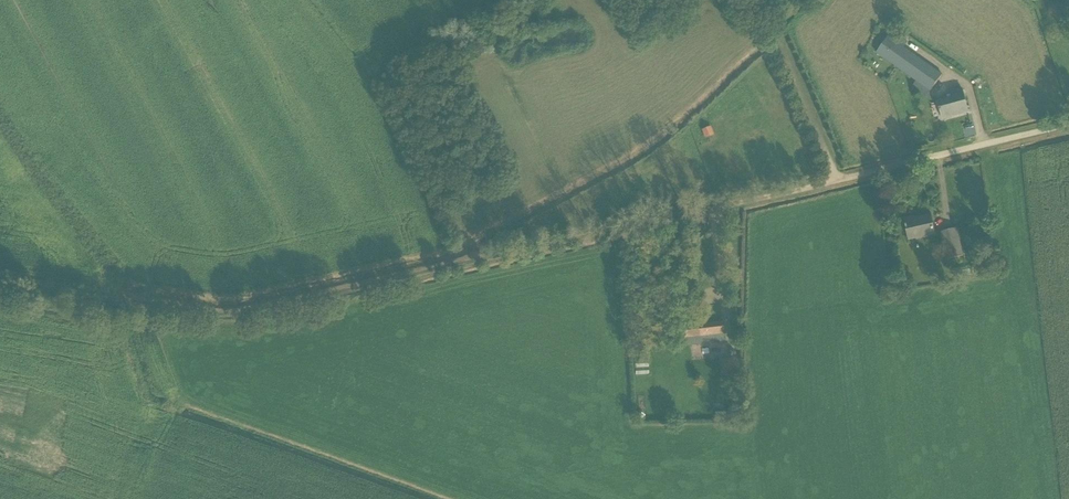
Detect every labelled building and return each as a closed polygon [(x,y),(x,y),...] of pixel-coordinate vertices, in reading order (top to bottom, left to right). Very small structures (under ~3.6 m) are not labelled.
[(884,41),(876,52),(919,83),(926,88),(930,91),(942,75),(888,36),(884,41)] [(967,112),(968,112),(962,89),(951,92),(953,98),(938,102),(943,119),(952,116),(951,114),(967,110),(967,112)] [(692,131),(698,141),(706,136),(701,127),(692,131)] [(905,224),(906,227),(908,239),(934,233),(930,215),(921,217),(921,219),(915,221),(914,216),(905,219),(905,221),(906,224),(905,224)] [(941,231),(947,259),(963,256),(957,228),(941,231)] [(673,329),(675,342),(685,340),(685,342),(687,344),(690,345),(697,344),(700,343),(711,341),(714,342),(724,341),(723,336),(722,322),(684,327),(684,328),(673,329)] [(629,348),(637,348),(636,332),(628,332),(629,348)] [(720,360),(724,384),(736,382),(733,358),(720,360)] [(635,362),(636,375),(649,374),(648,361),(635,362)] [(737,421),(737,412),(722,412),(722,421),(737,421)]
